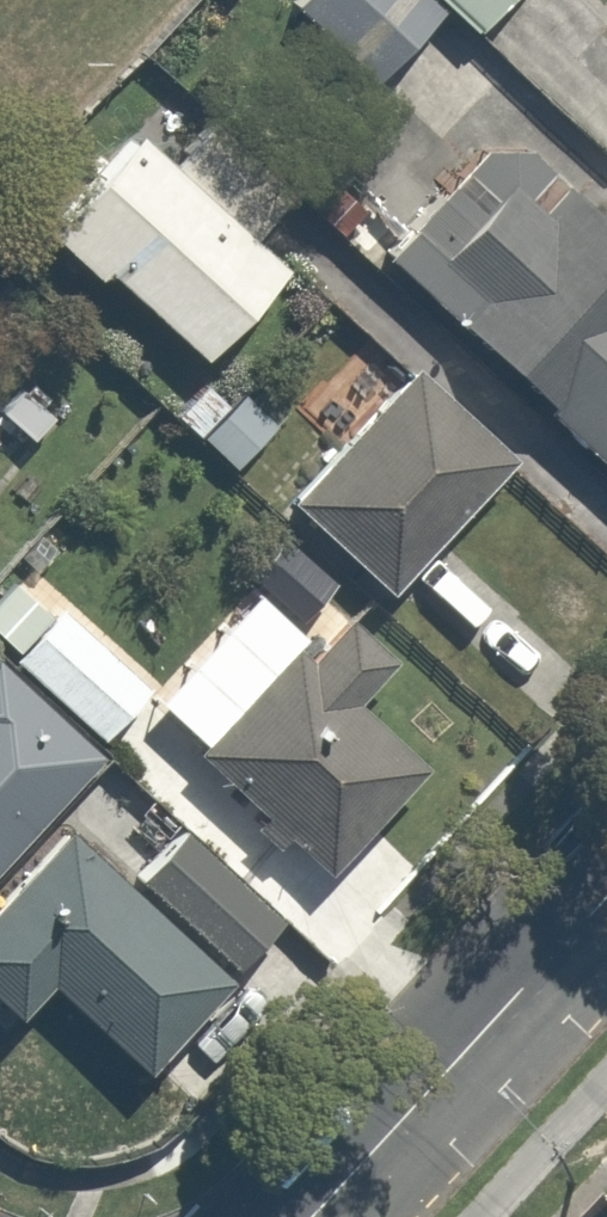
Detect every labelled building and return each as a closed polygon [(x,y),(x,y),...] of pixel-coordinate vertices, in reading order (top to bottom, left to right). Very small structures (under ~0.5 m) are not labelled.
[(434,0),(289,0),(285,5),(369,82),(439,5),(434,0)] [(468,28),(494,0),(436,0),(468,28)] [(218,176),(177,138),(159,157),(132,132),(36,235),(85,282),(97,268),(198,363),(283,274),(199,195),(218,176)] [(574,177),(563,188),(512,140),(483,138),(379,247),(606,464),(606,209),(574,177)] [(509,446),(404,356),(285,495),(390,585),(509,446)] [(50,594),(5,646),(102,730),(147,678),(50,594)] [(286,825),(323,857),(423,739),(297,633),(198,750),(257,800),(239,821),(268,845),(286,825)] [(87,724),(0,656),(0,837),(87,724)] [(0,893),(0,1013),(7,1019),(43,979),(140,1066),(230,966),(132,878),(66,819),(0,893)] [(180,824),(132,878),(230,966),(279,912),(180,824)]
